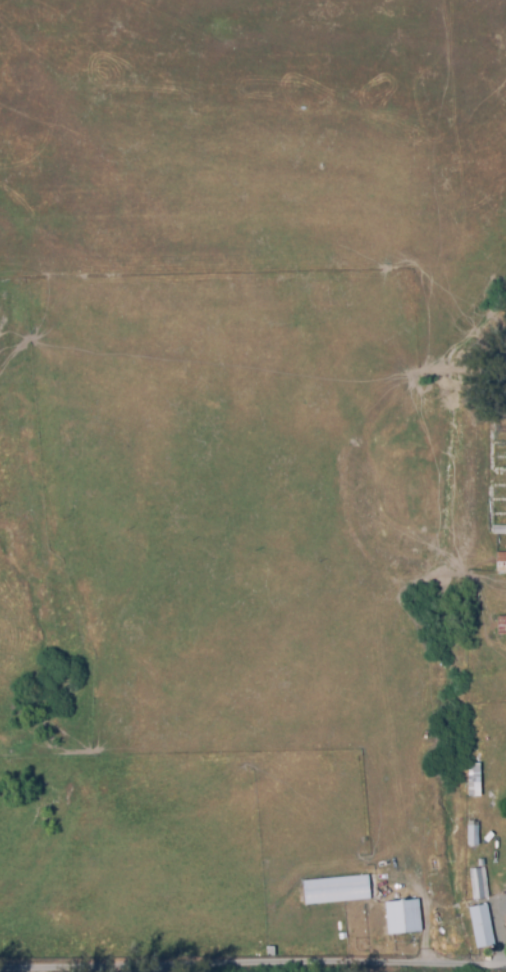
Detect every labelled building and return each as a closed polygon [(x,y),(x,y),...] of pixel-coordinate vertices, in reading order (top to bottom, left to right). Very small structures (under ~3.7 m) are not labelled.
[(499,425),(505,425),(505,434),(499,434),(499,441),(505,441),(505,450),(499,450),(499,455),(505,455),(505,462),(499,462),(499,468),(505,468),(505,478),(499,478),(499,482),(505,482),(505,492),(499,492),(499,497),(505,497),(505,504),(499,504),(499,511),(505,510),(505,519),(499,520),(499,526),(505,526),(505,535),(491,535),(491,413),(499,413),(499,425)] [(496,571),(505,571),(505,551),(496,552),(496,571)] [(496,616),(497,634),(505,634),(505,616),(496,616)] [(472,766),(482,766),(481,797),(472,797),(472,766)] [(472,816),(480,815),(480,847),(471,847),(472,816)] [(473,871),(488,869),(492,901),(477,903),(473,871)] [(306,883),(370,876),(373,901),(307,908),(306,883)] [(389,905),(422,902),(425,934),(393,937),(389,905)] [(473,910),(491,907),(499,948),(482,952),(473,910)]
